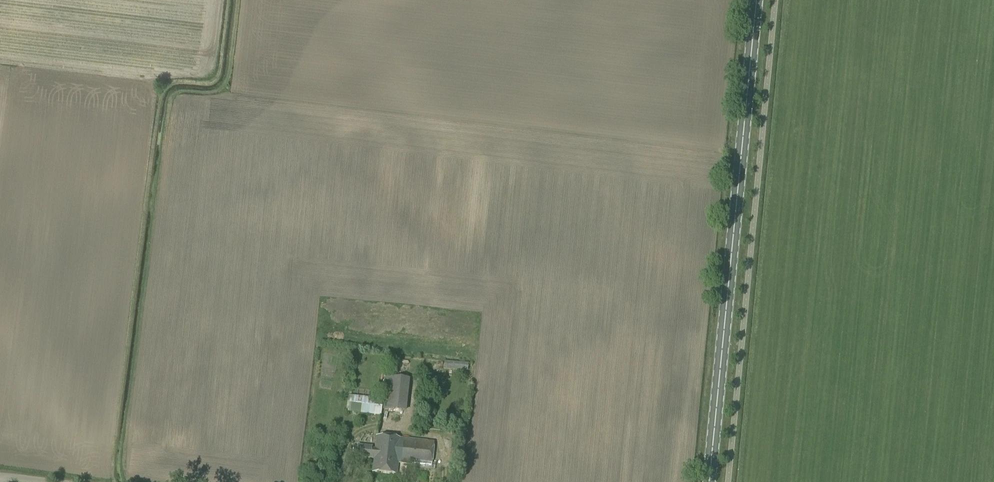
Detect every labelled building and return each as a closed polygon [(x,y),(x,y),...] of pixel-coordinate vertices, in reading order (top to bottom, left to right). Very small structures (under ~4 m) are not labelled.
[(406,413),(409,380),(385,378),(382,410),(406,413)] [(381,417),(382,399),(348,396),(346,413),(381,417)] [(431,466),(434,442),(376,437),(375,449),(355,447),(354,456),(374,458),(373,473),(397,475),(398,463),(431,466)]
